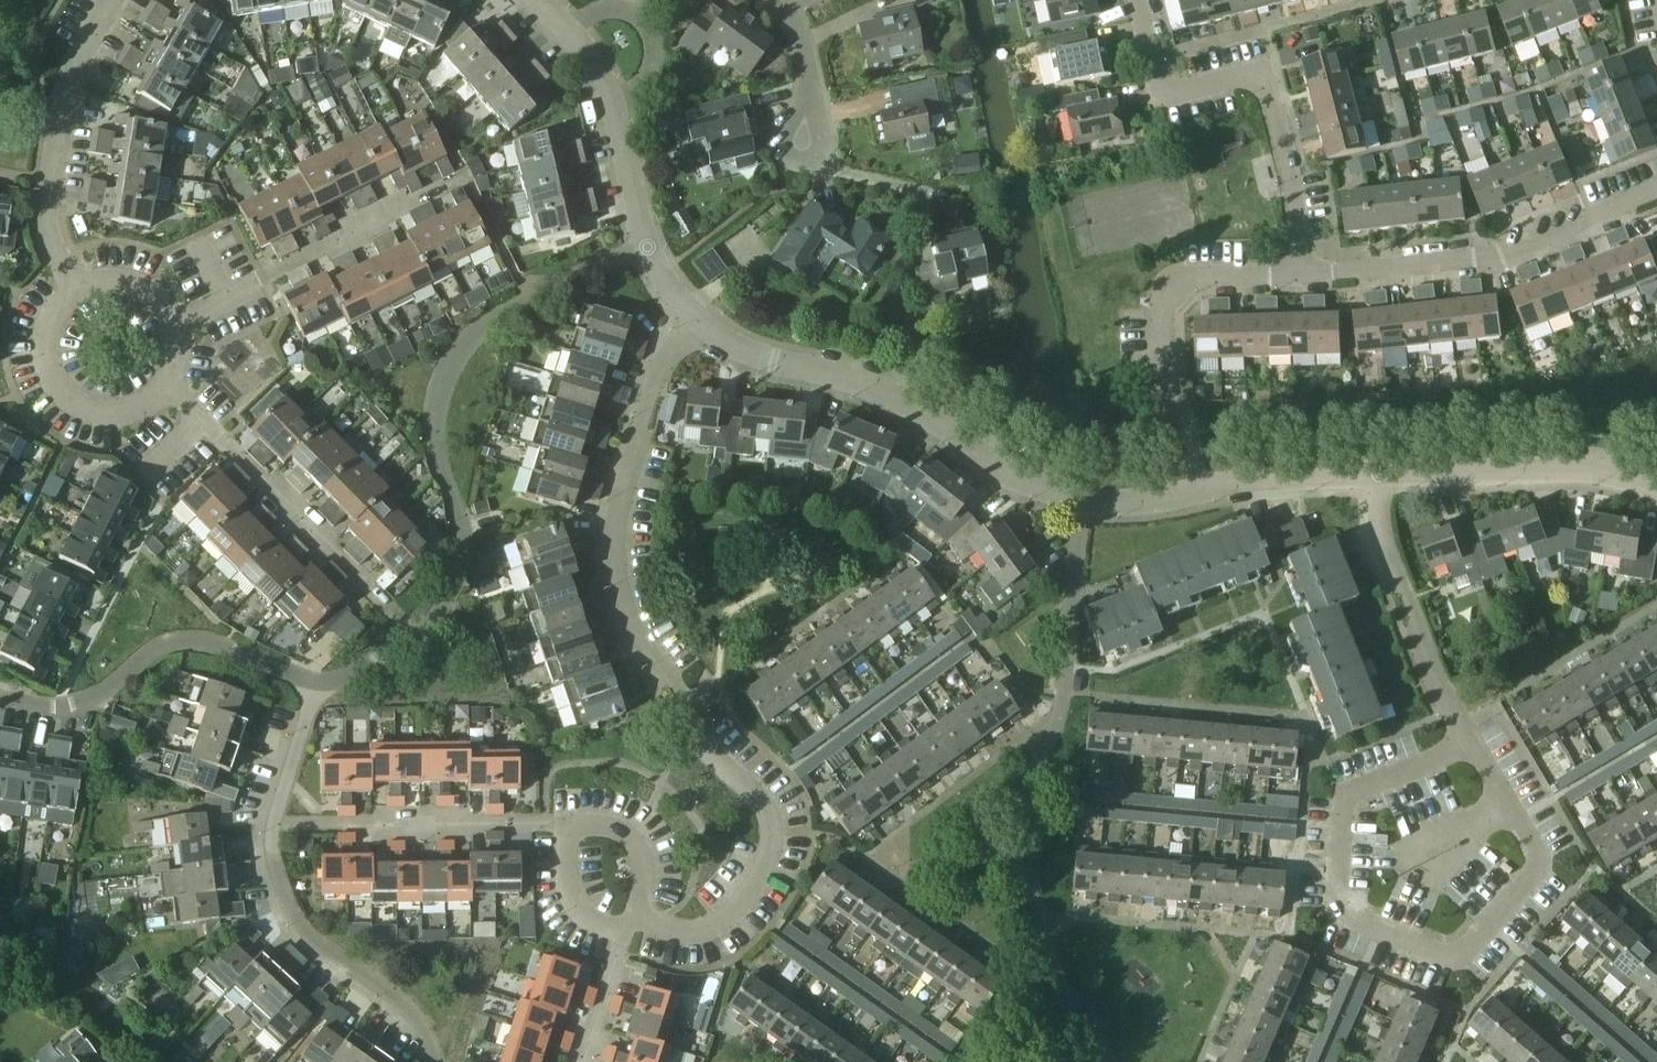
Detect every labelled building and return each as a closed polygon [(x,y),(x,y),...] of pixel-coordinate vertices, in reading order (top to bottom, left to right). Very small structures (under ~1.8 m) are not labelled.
[(209,48),(222,26),(188,6),(190,3),(184,0),(177,0),(174,5),(184,11),(176,25),(174,28),(209,48)] [(222,8),(230,7),(232,18),(258,14),(255,0),(217,0),(222,8)] [(258,14),(282,10),(281,0),(255,0),(258,14)] [(282,10),(307,6),(306,0),(281,0),(282,10)] [(342,7),(365,18),(373,0),(345,0),(342,7)] [(365,18),(388,28),(401,0),(373,0),(365,18)] [(388,28),(382,40),(405,51),(411,39),(427,2),(431,4),(433,0),(423,0),(422,0),(401,0),(388,28)] [(445,11),(431,4),(427,2),(411,39),(434,49),(450,14),(454,15),(459,4),(450,0),(445,11)] [(1053,24),(1099,15),(1096,0),(1048,0),(1053,24)] [(1204,0),(1179,0),(1187,30),(1210,24),(1204,0)] [(1233,18),(1228,0),(1204,0),(1210,24),(1233,18)] [(1256,12),(1253,0),(1228,0),(1233,18),(1256,12)] [(1256,12),(1279,6),(1278,0),(1253,0),(1256,12)] [(1557,31),(1545,0),(1525,0),(1520,2),(1535,40),(1557,31)] [(1579,22),(1571,0),(1545,0),(1557,31),(1579,22)] [(1579,22),(1602,13),(1597,0),(1571,0),(1579,22)] [(151,2),(145,12),(164,23),(167,19),(170,13),(151,2)] [(1535,40),(1520,2),(1497,11),(1512,48),(1535,40)] [(895,20),(860,28),(868,64),(869,70),(893,65),(891,59),(920,53),(911,10),(894,13),(895,20)] [(698,20),(680,45),(695,56),(705,42),(730,61),(728,64),(746,78),(771,44),(754,31),(759,25),(742,13),(737,19),(727,11),(712,31),(698,20)] [(171,32),(164,46),(162,50),(196,70),(209,48),(174,28),(176,25),(167,19),(164,23),(145,12),(140,22),(159,33),(162,27),(171,32)] [(1486,14),(1462,20),(1473,60),(1496,53),(1486,14)] [(442,56),(459,76),(489,50),(492,53),(500,46),(497,42),(514,28),(506,19),(490,33),(481,23),(469,33),(460,22),(445,43),(450,49),(442,56)] [(1473,60),(1462,20),(1439,26),(1449,66),(1473,60)] [(1449,66),(1439,26),(1416,32),(1426,72),(1449,66)] [(1320,39),(1317,27),(1304,30),(1307,42),(1320,39)] [(497,42),(500,46),(505,50),(521,36),(514,28),(497,42)] [(1286,64),(1301,60),(1293,29),(1278,33),(1286,64)] [(1426,72),(1416,32),(1393,38),(1403,78),(1426,72)] [(1077,33),(1039,41),(1042,56),(1051,54),(1058,87),(1112,76),(1105,42),(1080,47),(1077,33)] [(164,46),(154,40),(145,56),(142,62),(151,68),(149,71),(183,92),(196,70),(162,50),(164,46)] [(139,66),(142,62),(145,56),(126,45),(120,55),(139,66)] [(1590,50),(1596,63),(1608,58),(1603,45),(1590,50)] [(506,69),(508,72),(517,64),(511,57),(502,65),(492,53),(489,50),(459,76),(476,95),(506,69)] [(1583,68),(1596,63),(1590,50),(1578,54),(1583,68)] [(1309,88),(1348,78),(1341,52),(1303,62),(1309,88)] [(1383,68),(1393,66),(1389,52),(1380,55),(1383,68)] [(139,66),(120,55),(114,65),(133,77),(136,71),(146,76),(136,94),(170,114),(183,92),(149,71),(151,68),(142,62),(139,66)] [(326,72),(326,73),(343,64),(328,57),(326,72)] [(518,83),(508,72),(506,69),(476,95),(492,113),(522,88),(525,91),(533,84),(530,80),(547,66),(539,57),(523,71),(527,76),(518,83)] [(316,58),(305,60),(307,75),(318,74),(316,58)] [(1584,75),(1593,97),(1631,82),(1622,60),(1584,75)] [(1546,67),(1551,80),(1564,75),(1558,62),(1546,67)] [(530,80),(533,84),(537,89),(554,74),(547,66),(530,80)] [(1396,79),(1393,66),(1383,68),(1387,82),(1396,79)] [(345,67),(328,75),(335,89),(352,81),(345,67)] [(1539,85),(1551,80),(1546,67),(1534,72),(1539,85)] [(272,91),(259,70),(250,75),(261,96),(272,91)] [(281,73),(283,85),(296,82),(293,70),(281,73)] [(1528,75),(1514,80),(1517,89),(1531,83),(1528,75)] [(362,90),(376,83),(372,76),(358,82),(362,90)] [(308,84),(317,102),(332,95),(323,77),(308,84)] [(1354,102),(1348,78),(1309,88),(1316,112),(1354,102)] [(295,107),(309,100),(300,82),(286,89),(295,107)] [(1602,119),(1639,104),(1631,82),(1593,97),(1602,119)] [(1480,88),(1483,102),(1496,99),(1492,85),(1480,88)] [(535,102),(525,91),(522,88),(492,113),(509,133),(538,107),(541,110),(550,102),(543,95),(535,102)] [(1471,105),(1483,102),(1480,88),(1467,91),(1471,105)] [(941,116),(938,102),(935,89),(905,96),(908,108),(879,115),(885,144),(905,139),(909,155),(935,150),(931,134),(928,134),(925,119),(941,116)] [(1038,103),(1035,89),(1018,93),(1021,107),(1038,103)] [(244,115),(252,102),(234,91),(226,104),(244,115)] [(286,102),(280,92),(269,97),(275,108),(286,102)] [(697,122),(686,125),(691,146),(704,142),(706,151),(710,166),(734,160),(737,171),(754,166),(752,155),(754,154),(747,130),(756,128),(747,95),(694,109),(697,122)] [(1077,96),(1051,101),(1054,114),(1069,111),(1076,145),(1124,136),(1116,101),(1080,109),(1077,96)] [(1548,101),(1552,113),(1566,108),(1561,96),(1548,101)] [(1434,100),(1437,114),(1450,111),(1446,97),(1434,100)] [(1516,100),(1519,114),(1521,114),(1532,111),(1529,97),(1516,100)] [(1425,117),(1437,114),(1434,100),(1421,103),(1425,117)] [(1507,117),(1519,114),(1516,100),(1503,103),(1507,117)] [(1393,103),(1396,117),(1405,115),(1402,101),(1393,103)] [(1360,126),(1354,102),(1316,112),(1322,136),(1360,126)] [(1578,103),(1566,108),(1570,120),(1583,115),(1578,103)] [(1610,142),(1648,127),(1639,104),(1602,119),(1610,142)] [(261,118),(268,114),(264,106),(257,110),(261,118)] [(1566,108),(1552,113),(1557,125),(1570,120),(1566,108)] [(1482,109),(1469,112),(1473,126),(1485,123),(1482,109)] [(1532,111),(1521,114),(1527,129),(1538,125),(1532,111)] [(1473,126),(1469,112),(1457,116),(1460,129),(1473,126)] [(403,126),(424,168),(435,163),(443,178),(453,173),(424,115),(403,126)] [(1405,115),(1396,117),(1400,130),(1409,128),(1405,115)] [(126,127),(124,142),(123,146),(162,153),(167,127),(128,121),(128,117),(116,116),(115,125),(126,127)] [(1441,119),(1425,123),(1428,135),(1446,131),(1441,119)] [(1360,126),(1322,136),(1328,162),(1367,152),(1381,148),(1374,123),(1360,126)] [(453,125),(447,129),(457,140),(462,136),(453,125)] [(379,128),(406,182),(405,182),(407,186),(411,194),(422,189),(414,173),(424,168),(403,126),(383,136),(379,128)] [(1610,142),(1619,164),(1656,149),(1648,127),(1610,142)] [(398,191),(407,186),(405,182),(406,182),(379,128),(358,138),(379,180),(390,175),(398,191)] [(112,145),(113,140),(114,134),(92,131),(90,142),(112,145)] [(207,153),(212,157),(223,140),(210,131),(207,153)] [(513,144),(519,168),(557,159),(558,164),(569,161),(568,156),(589,151),(586,140),(565,145),(567,152),(556,154),(551,134),(513,144)] [(338,149),(366,207),(376,202),(369,186),(379,180),(358,138),(338,149)] [(112,145),(90,142),(89,153),(110,157),(111,150),(122,152),(120,167),(119,171),(159,178),(162,153),(123,146),(124,142),(113,140),(112,145)] [(1565,145),(1570,158),(1583,152),(1578,140),(1565,145)] [(233,156),(244,151),(240,143),(230,149),(233,156)] [(1406,148),(1410,162),(1422,159),(1419,145),(1406,148)] [(1558,145),(1535,154),(1550,192),(1573,183),(1558,145)] [(206,161),(208,150),(195,147),(193,158),(206,161)] [(1397,165),(1410,162),(1406,148),(1393,152),(1397,165)] [(357,211),(366,207),(338,149),(317,159),(338,201),(349,196),(357,211)] [(568,156),(569,161),(570,167),(592,162),(589,151),(568,156)] [(1583,152),(1570,158),(1574,170),(1587,164),(1583,152)] [(1513,163),(1528,201),(1550,192),(1535,154),(1513,163)] [(1372,157),(1360,160),(1363,174),(1376,171),(1372,157)] [(1485,158),(1462,167),(1468,181),(1469,183),(1475,200),(1483,219),(1506,210),(1491,172),(1485,158)] [(326,227),(335,222),(328,206),(338,201),(317,159),(297,169),(323,223),(324,223),(326,227)] [(562,179),(558,164),(557,159),(519,168),(524,193),(563,184),(564,188),(575,185),(573,176),(562,179)] [(980,173),(978,159),(954,162),(955,176),(980,173)] [(478,160),(467,166),(474,180),(485,174),(478,160)] [(1363,174),(1360,160),(1347,164),(1351,177),(1363,174)] [(1491,172),(1506,210),(1528,201),(1513,163),(1491,172)] [(119,171),(120,167),(109,165),(107,175),(118,177),(116,192),(115,196),(155,202),(159,178),(119,171)] [(330,235),(326,227),(324,223),(323,223),(297,169),(296,169),(300,177),(280,187),(301,229),(312,224),(320,240),(330,235)] [(486,177),(474,180),(480,193),(490,191),(486,177)] [(104,195),(105,190),(106,184),(84,180),(83,191),(104,195)] [(1461,181),(1436,184),(1441,224),(1465,222),(1463,205),(1475,200),(1469,183),(1461,185),(1461,181)] [(579,205),(601,200),(598,189),(576,194),(578,200),(567,203),(564,188),(563,184),(524,193),(530,217),(569,208),(570,213),(580,210),(579,205)] [(1441,224),(1436,184),(1413,187),(1417,227),(1441,224)] [(291,235),(301,229),(280,187),(260,198),(288,255),(298,250),(291,235)] [(1417,227),(1413,187),(1389,190),(1394,230),(1417,227)] [(0,198),(0,254),(3,259),(14,251),(17,232),(7,230),(12,201),(16,201),(18,190),(8,188),(6,199),(0,198)] [(227,208),(217,188),(209,192),(219,212),(227,208)] [(448,215),(469,257),(490,246),(461,188),(450,194),(458,209),(448,215)] [(104,195),(83,191),(81,203),(103,206),(104,200),(115,201),(111,222),(151,228),(155,202),(115,196),(116,192),(105,190),(104,195)] [(1394,230),(1389,190),(1365,192),(1370,233),(1394,230)] [(1346,235),(1370,233),(1365,192),(1341,195),(1346,235)] [(278,260),(288,255),(260,198),(238,208),(259,250),(270,244),(278,260)] [(579,205),(580,210),(582,216),(603,211),(601,200),(579,205)] [(501,201),(491,203),(494,216),(503,213),(501,201)] [(448,267),(469,257),(448,215),(437,220),(429,204),(419,209),(448,267)] [(810,205),(774,260),(815,287),(834,257),(866,277),(889,242),(859,223),(851,236),(838,228),(840,224),(810,205)] [(569,208),(530,217),(536,243),(574,234),(575,237),(586,234),(584,225),(573,228),(570,213),(569,208)] [(448,267),(419,209),(409,214),(417,230),(407,235),(432,285),(428,277),(448,267)] [(683,210),(676,215),(690,235),(697,231),(683,210)] [(1625,229),(1615,233),(1620,245),(1629,241),(1625,229)] [(933,266),(916,270),(926,312),(944,308),(941,294),(957,290),(956,283),(988,276),(978,232),(934,242),(938,259),(931,261),(933,266)] [(432,285),(407,235),(406,235),(410,243),(400,248),(392,233),(382,237),(411,295),(432,285)] [(1620,245),(1615,233),(1605,237),(1610,249),(1620,245)] [(380,258),(369,263),(390,306),(393,310),(413,300),(411,295),(382,237),(372,242),(380,258)] [(1622,251),(1637,288),(1656,280),(1656,271),(1654,265),(1651,257),(1645,241),(1622,251)] [(1580,246),(1571,250),(1575,262),(1585,258),(1580,246)] [(1575,262),(1571,250),(1561,254),(1566,266),(1575,262)] [(1637,288),(1622,251),(1600,259),(1615,297),(1637,288)] [(390,306),(369,263),(359,269),(351,253),(341,258),(370,316),(390,306)] [(370,316),(341,258),(331,263),(339,279),(329,284),(325,276),(324,276),(350,326),(370,316)] [(1600,259),(1578,268),(1593,305),(1615,297),(1600,259)] [(1536,264),(1526,268),(1531,280),(1541,276),(1536,264)] [(350,326),(324,276),(314,281),(306,266),(296,271),(325,328),(345,318),(349,326),(350,326)] [(1531,280),(1526,268),(1517,272),(1521,284),(1531,280)] [(1556,277),(1571,314),(1593,305),(1578,268),(1556,277)] [(325,328),(296,271),(286,276),(294,291),(283,297),(304,339),(325,328)] [(491,294),(509,285),(502,272),(484,281),(491,294)] [(1548,323),(1571,314),(1556,277),(1534,286),(1548,323)] [(1481,281),(1470,282),(1472,295),(1482,294),(1481,281)] [(1472,295),(1470,282),(1460,283),(1461,296),(1472,295)] [(1433,286),(1423,287),(1424,300),(1435,299),(1433,286)] [(1530,344),(1553,334),(1548,323),(1534,286),(1510,295),(1525,332),(1530,344)] [(1424,300),(1423,287),(1412,289),(1414,301),(1424,300)] [(1386,292),(1376,293),(1377,306),(1388,304),(1386,292)] [(1377,306),(1376,293),(1365,294),(1367,307),(1377,306)] [(468,308),(461,295),(448,302),(455,315),(468,308)] [(1315,310),(1314,297),(1304,298),(1304,310),(1315,310)] [(1325,297),(1314,297),(1315,310),(1325,310),(1325,297)] [(1277,298),(1267,299),(1267,312),(1278,311),(1277,298)] [(1267,312),(1267,299),(1256,299),(1257,312),(1267,312)] [(1497,299),(1473,301),(1477,341),(1502,338),(1497,299)] [(1219,313),(1219,300),(1209,301),(1209,313),(1219,313)] [(1230,300),(1219,300),(1219,313),(1230,313),(1230,300)] [(1454,344),(1477,341),(1473,301),(1449,304),(1454,344)] [(1430,347),(1454,344),(1449,304),(1425,307),(1430,347)] [(583,306),(576,330),(621,344),(623,339),(629,320),(583,306)] [(1406,349),(1430,347),(1425,307),(1402,310),(1406,349)] [(1383,352),(1406,349),(1402,310),(1378,313),(1383,352)] [(1383,352),(1378,313),(1353,315),(1358,355),(1383,352)] [(1340,316),(1315,317),(1316,357),(1341,356),(1340,316)] [(1293,358),(1316,357),(1315,317),(1291,318),(1293,358)] [(1244,319),(1245,359),(1269,358),(1268,318),(1244,319)] [(1269,358),(1293,358),(1291,318),(1268,318),(1269,358)] [(1221,360),(1245,359),(1244,319),(1220,320),(1221,360)] [(1221,360),(1220,320),(1195,321),(1196,361),(1221,360)] [(429,325),(434,335),(435,337),(446,331),(443,325),(435,322),(429,325)] [(621,344),(576,330),(569,353),(560,351),(614,368),(620,349),(634,354),(637,344),(623,339),(621,344)] [(435,344),(431,337),(430,337),(416,344),(411,347),(415,354),(435,344)] [(638,341),(637,344),(634,354),(633,357),(642,360),(647,343),(638,341)] [(923,343),(906,346),(908,359),(925,356),(923,343)] [(403,358),(400,352),(396,345),(387,350),(393,363),(403,358)] [(365,357),(368,363),(373,373),(393,363),(387,350),(385,347),(365,357)] [(599,389),(600,384),(606,366),(614,369),(614,368),(560,351),(553,375),(599,389)] [(305,361),(302,355),(287,362),(290,368),(305,361)] [(1442,368),(1440,357),(1432,358),(1433,369),(1442,368)] [(349,373),(360,367),(356,360),(351,358),(343,362),(349,373)] [(599,389),(553,375),(545,399),(591,412),(597,394),(611,398),(613,393),(614,388),(600,384),(599,389)] [(343,393),(336,385),(329,392),(336,399),(343,393)] [(615,385),(614,388),(613,393),(611,398),(610,401),(619,404),(624,388),(615,385)] [(1204,401),(1204,390),(1195,390),(1195,400),(1204,401)] [(725,454),(729,415),(716,413),(718,396),(688,392),(684,428),(700,430),(699,447),(725,450),(725,454)] [(667,395),(660,418),(674,422),(681,399),(667,395)] [(247,453),(255,461),(301,415),(284,399),(251,432),(260,440),(247,453)] [(545,399),(538,422),(584,436),(586,431),(591,412),(545,399)] [(770,441),(773,406),(744,403),(742,420),(729,419),(730,415),(729,415),(725,454),(752,457),(754,439),(770,441)] [(802,409),(773,406),(770,441),(785,443),(783,460),(808,463),(817,428),(801,427),(802,409)] [(373,408),(372,409),(366,416),(379,429),(386,423),(387,422),(373,408)] [(301,415),(255,461),(263,469),(275,456),(283,464),(323,425),(316,431),(301,415)] [(852,462),(866,429),(838,417),(832,434),(817,428),(808,463),(831,472),(838,456),(852,462)] [(584,436),(538,422),(531,446),(585,462),(577,459),(582,441),(596,445),(598,441),(599,435),(586,431),(584,436)] [(388,442),(396,434),(397,432),(390,424),(388,426),(380,434),(388,442)] [(323,425),(283,464),(284,465),(290,459),(298,467),(285,479),(293,487),(339,442),(323,425)] [(10,458),(21,437),(0,426),(0,453),(10,458)] [(893,440),(866,429),(852,462),(867,468),(860,484),(883,493),(901,463),(886,457),(893,440)] [(601,432),(599,435),(598,441),(595,448),(604,451),(609,435),(601,432)] [(314,483),(322,491),(355,458),(339,442),(293,487),(301,495),(314,483)] [(539,449),(532,472),(578,486),(579,481),(585,462),(531,446),(539,449)] [(483,449),(481,458),(490,461),(492,451),(483,449)] [(10,458),(0,453),(0,477),(10,458)] [(318,512),(325,520),(371,474),(355,458),(322,491),(330,499),(318,512)] [(913,495),(926,505),(947,477),(924,458),(913,473),(901,463),(883,493),(902,509),(913,495)] [(113,463),(106,476),(131,489),(134,482),(119,466),(113,463)] [(66,480),(71,469),(62,464),(56,475),(66,480)] [(196,518),(242,473),(234,465),(222,477),(213,469),(180,502),(196,518)] [(723,470),(708,467),(705,484),(720,486),(723,470)] [(576,491),(590,495),(593,485),(579,481),(578,486),(532,472),(525,496),(570,510),(576,491)] [(206,541),(246,502),(237,493),(250,481),(242,473),(196,518),(212,534),(206,540),(206,541)] [(127,513),(125,518),(135,523),(139,514),(129,509),(138,492),(131,489),(106,476),(102,474),(91,495),(127,513)] [(347,529),(348,530),(387,491),(371,474),(325,520),(333,528),(346,515),(354,523),(347,529)] [(947,477),(926,505),(917,516),(929,525),(927,528),(947,543),(972,519),(959,509),(971,495),(947,477)] [(28,482),(23,491),(32,496),(37,487),(28,482)] [(594,482),(593,485),(590,495),(589,498),(598,501),(603,485),(594,482)] [(50,501),(53,495),(44,490),(41,496),(50,501)] [(343,551),(351,558),(397,513),(382,497),(388,491),(387,491),(348,530),(356,538),(343,551)] [(116,534),(114,538),(124,543),(129,535),(119,530),(125,518),(127,513),(91,495),(81,516),(116,534)] [(222,557),(268,512),(260,504),(248,516),(240,508),(246,502),(206,541),(222,557)] [(487,502),(474,506),(477,517),(490,513),(487,502)] [(11,511),(23,517),(27,509),(15,503),(11,511)] [(1533,508),(1505,518),(1517,551),(1532,546),(1538,563),(1561,554),(1562,567),(1558,518),(1539,525),(1533,508)] [(238,573),(272,540),(263,532),(276,520),(268,512),(222,557),(238,573)] [(372,554),(380,562),(413,530),(397,513),(351,558),(359,566),(372,554)] [(105,555),(103,559),(114,564),(118,556),(108,550),(114,538),(116,534),(81,516),(70,537),(105,555)] [(1606,556),(1612,521),(1583,516),(1580,534),(1560,530),(1559,518),(1558,518),(1562,567),(1588,571),(1591,554),(1606,556)] [(1517,551),(1505,518),(1477,528),(1483,545),(1471,549),(1468,538),(1467,539),(1483,582),(1508,573),(1503,557),(1517,551)] [(972,519),(947,543),(961,563),(976,553),(985,565),(1014,544),(996,521),(981,531),(972,519)] [(1283,551),(1308,541),(1300,521),(1282,529),(1275,531),(1281,546),(1283,551)] [(1641,527),(1612,521),(1606,556),(1622,559),(1619,577),(1645,581),(1651,546),(1638,544),(1641,527)] [(1141,590),(1083,613),(1101,658),(1125,648),(1128,656),(1139,651),(1136,644),(1160,635),(1152,614),(1174,605),(1177,613),(1189,608),(1186,601),(1232,582),(1235,590),(1246,585),(1243,578),(1267,569),(1261,554),(1281,546),(1275,531),(1282,529),(1279,522),(1252,533),(1248,523),(1132,569),(1141,590)] [(1471,587),(1483,582),(1467,539),(1454,543),(1448,526),(1420,537),(1432,570),(1448,565),(1454,581),(1467,576),(1471,587)] [(567,552),(566,547),(559,528),(514,543),(522,567),(567,552)] [(413,530),(380,562),(388,571),(376,583),(384,591),(430,546),(413,530)] [(254,590),(300,544),(293,536),(280,549),(272,540),(238,573),(254,590)] [(578,539),(579,542),(583,552),(584,555),(593,552),(587,536),(578,539)] [(70,537),(59,558),(78,568),(74,577),(90,585),(92,580),(103,585),(107,576),(97,571),(103,559),(105,555),(70,537)] [(165,551),(153,539),(145,547),(157,559),(165,551)] [(567,552),(522,567),(530,590),(521,592),(522,593),(575,575),(569,556),(583,552),(579,542),(566,547),(567,552)] [(1332,542),(1287,560),(1296,583),(1289,586),(1293,597),(1301,595),(1310,617),(1289,625),(1299,649),(1291,652),(1296,663),(1303,660),(1321,706),(1314,709),(1318,720),(1326,717),(1335,741),(1381,723),(1335,608),(1355,600),(1332,542)] [(271,606),(273,604),(310,567),(310,566),(304,573),(296,565),(308,552),(300,544),(254,590),(271,606)] [(1031,568),(1014,544),(985,565),(994,578),(980,589),(996,610),(1025,589),(1017,579),(1031,568)] [(35,557),(20,586),(32,592),(67,610),(65,614),(75,619),(80,611),(69,606),(78,589),(69,585),(73,577),(35,557)] [(489,562),(477,567),(481,581),(494,576),(489,562)] [(289,620),(293,616),(339,571),(331,563),(319,575),(310,567),(273,604),(289,620)] [(887,579),(891,585),(892,584),(913,614),(914,613),(923,607),(928,614),(938,607),(911,570),(900,578),(896,572),(887,579)] [(347,579),(339,571),(293,616),(310,633),(318,625),(327,635),(350,612),(341,602),(343,600),(334,591),(347,579)] [(575,601),(573,596),(567,578),(575,576),(575,575),(522,593),(530,616),(575,601)] [(197,585),(188,576),(181,583),(190,592),(197,585)] [(496,594),(492,582),(479,586),(483,599),(496,594)] [(892,584),(891,585),(882,592),(878,586),(868,593),(873,599),(873,598),(895,627),(905,620),(910,627),(919,621),(914,613),(913,614),(892,584)] [(586,588),(587,591),(590,601),(591,604),(600,601),(595,585),(586,588)] [(587,591),(573,596),(575,601),(530,616),(537,640),(583,624),(576,606),(590,601),(587,591)] [(56,631),(54,635),(64,640),(69,632),(59,626),(65,614),(67,610),(32,592),(21,613),(56,631)] [(850,606),(854,612),(855,612),(876,641),(877,641),(886,634),(892,641),(901,634),(895,627),(873,598),(873,599),(863,605),(859,600),(850,606)] [(221,621),(228,613),(218,602),(210,609),(221,621)] [(1569,623),(1581,628),(1586,615),(1574,610),(1569,623)] [(855,612),(854,612),(845,619),(841,613),(832,620),(836,626),(858,655),(859,654),(868,648),(873,655),(882,648),(877,641),(876,641),(855,612)] [(46,652),(44,656),(54,661),(58,652),(48,647),(54,635),(56,631),(21,613),(10,634),(46,652)] [(982,616),(968,626),(971,632),(976,637),(990,626),(982,616)] [(962,618),(951,626),(955,631),(961,639),(970,632),(971,632),(968,626),(962,618)] [(1035,620),(1015,634),(1025,647),(1044,633),(1035,620)] [(591,648),(589,643),(583,624),(537,640),(545,663),(591,648)] [(813,634),(818,640),(818,639),(840,669),(840,668),(849,661),(855,668),(864,662),(859,654),(858,655),(836,626),(827,633),(822,627),(813,634)] [(245,635),(256,641),(260,634),(249,628),(245,635)] [(937,645),(943,653),(961,639),(955,631),(944,639),(937,645)] [(1654,674),(1656,672),(1656,635),(1655,631),(1654,631),(1644,637),(1640,631),(1631,637),(1634,643),(1635,643),(1653,674),(1654,674)] [(602,635),(603,638),(606,648),(607,651),(616,648),(610,632),(602,635)] [(44,656),(46,652),(10,634),(0,654),(0,655),(34,673),(32,676),(43,682),(47,673),(37,668),(44,656)] [(940,634),(933,639),(937,645),(944,639),(940,634)] [(603,638),(589,643),(591,648),(545,663),(553,686),(607,668),(606,668),(598,670),(592,653),(606,648),(603,638)] [(818,639),(818,640),(808,646),(804,641),(795,647),(799,653),(800,653),(821,682),(822,682),(831,675),(836,682),(846,675),(840,668),(840,669),(818,639)] [(1634,685),(1644,680),(1649,687),(1656,682),(1656,679),(1654,674),(1653,674),(1635,643),(1634,643),(1624,649),(1621,643),(1611,648),(1614,655),(1615,654),(1634,686),(1634,685)] [(919,658),(925,666),(943,653),(937,645),(919,658)] [(965,645),(946,659),(952,667),(971,652),(965,645)] [(776,661),(781,667),(803,696),(813,689),(818,696),(827,689),(822,682),(821,682),(800,653),(799,653),(790,660),(786,654),(776,661)] [(1591,660),(1595,666),(1614,698),(1614,697),(1624,691),(1629,699),(1639,693),(1634,685),(1634,686),(1615,654),(1614,655),(1605,661),(1601,654),(1591,660)] [(919,658),(900,672),(906,680),(925,666),(919,658)] [(946,659),(927,673),(933,680),(952,667),(946,659)] [(1595,666),(1585,672),(1581,666),(1571,672),(1575,678),(1576,678),(1594,709),(1595,709),(1605,703),(1609,711),(1619,705),(1614,697),(1614,698),(1595,666)] [(785,710),(785,709),(794,702),(800,710),(809,703),(803,696),(781,667),(772,674),(767,668),(758,675),(762,681),(763,680),(785,710)] [(562,684),(569,707),(615,692),(613,687),(607,668),(553,686),(553,687),(562,684)] [(176,672),(173,681),(189,686),(192,678),(192,677),(176,672)] [(906,680),(900,672),(882,686),(888,694),(906,680)] [(909,686),(915,694),(933,680),(927,673),(909,686)] [(626,679),(627,682),(630,692),(631,695),(640,692),(634,676),(626,679)] [(192,678),(189,686),(201,690),(204,682),(192,678)] [(1561,678),(1552,684),(1555,690),(1556,689),(1574,721),(1575,721),(1585,715),(1589,722),(1599,716),(1595,709),(1594,709),(1576,678),(1575,678),(1565,684),(1561,678)] [(790,716),(785,709),(785,710),(763,680),(762,681),(753,688),(749,682),(739,689),(766,724),(776,716),(781,723),(790,716)] [(201,690),(195,707),(207,711),(207,710),(235,720),(235,719),(244,695),(204,681),(204,682),(201,690)] [(615,692),(569,707),(577,731),(623,716),(616,696),(630,692),(627,682),(613,687),(615,692)] [(997,727),(998,726),(1007,720),(1012,726),(1021,719),(995,684),(984,691),(979,684),(970,691),(975,698),(976,698),(997,727)] [(888,694),(882,686),(864,699),(870,707),(888,694)] [(915,694),(909,686),(891,700),(897,708),(915,694)] [(1555,733),(1555,732),(1565,726),(1570,734),(1580,728),(1575,721),(1574,721),(1556,689),(1555,690),(1545,696),(1542,689),(1532,695),(1536,701),(1555,733)] [(513,691),(516,700),(521,698),(519,690),(513,691)] [(1002,732),(998,726),(997,727),(976,698),(975,698),(966,705),(961,698),(951,705),(957,712),(957,711),(979,741),(980,740),(989,733),(993,739),(1002,732)] [(870,707),(864,699),(845,713),(851,721),(870,707)] [(897,708),(891,700),(872,714),(878,721),(897,708)] [(1560,740),(1555,732),(1555,733),(1536,701),(1526,707),(1522,701),(1512,707),(1534,745),(1545,738),(1550,746),(1560,740)] [(1112,718),(1100,717),(1101,710),(1089,709),(1085,753),(1098,754),(1097,763),(1109,764),(1109,755),(1112,718)] [(207,710),(207,711),(199,735),(238,749),(247,723),(235,719),(235,720),(207,710)] [(487,723),(487,710),(474,710),(474,724),(487,723)] [(394,721),(394,711),(383,711),(383,721),(394,721)] [(961,754),(970,747),(975,753),(984,746),(980,740),(979,741),(957,711),(957,712),(948,719),(942,712),(933,718),(938,725),(939,725),(961,754)] [(1109,755),(1121,756),(1120,765),(1131,766),(1132,757),(1135,720),(1134,720),(1123,719),(1124,712),(1112,711),(1112,718),(1109,755)] [(340,712),(334,712),(331,717),(334,722),(340,722),(343,717),(340,712)] [(369,712),(359,712),(359,725),(369,725),(369,712)] [(851,721),(845,713),(827,727),(833,735),(851,721)] [(1132,757),(1144,758),(1143,767),(1154,768),(1155,759),(1154,759),(1158,723),(1157,723),(1146,721),(1147,714),(1135,713),(1134,720),(1135,720),(1132,757)] [(878,721),(872,714),(854,727),(860,735),(878,721)] [(171,725),(186,731),(189,722),(174,716),(171,725)] [(1154,759),(1155,759),(1166,760),(1166,769),(1177,770),(1178,761),(1177,761),(1181,725),(1180,725),(1169,724),(1169,717),(1158,716),(1157,723),(1158,723),(1154,759)] [(1177,761),(1178,761),(1189,762),(1189,771),(1200,772),(1201,763),(1200,763),(1204,727),(1203,727),(1192,726),(1192,719),(1181,718),(1180,725),(1181,725),(1177,761)] [(1200,763),(1201,763),(1212,764),(1211,773),(1223,774),(1224,765),(1223,765),(1227,729),(1226,729),(1214,728),(1215,721),(1204,720),(1203,727),(1204,727),(1200,763)] [(1223,765),(1224,765),(1235,767),(1234,775),(1246,776),(1246,768),(1249,731),(1237,730),(1238,723),(1226,722),(1226,729),(1227,729),(1223,765)] [(1637,734),(1642,743),(1656,734),(1656,724),(1656,723),(1637,734)] [(1246,768),(1258,769),(1257,777),(1268,779),(1269,770),(1272,733),(1271,733),(1260,732),(1261,725),(1249,724),(1249,731),(1246,768)] [(183,740),(186,731),(171,725),(167,734),(183,740)] [(939,725),(938,725),(929,732),(924,725),(915,732),(920,739),(921,739),(942,768),(943,768),(952,761),(956,767),(966,760),(961,754),(939,725)] [(1272,726),(1271,733),(1272,733),(1269,770),(1281,771),(1280,780),(1291,781),(1296,736),(1283,734),(1284,727),(1272,726)] [(833,735),(827,727),(808,740),(814,748),(833,735)] [(860,735),(854,727),(836,741),(842,749),(860,735)] [(11,730),(0,728),(0,751),(2,751),(1,762),(0,762),(0,797),(6,763),(10,763),(12,752),(7,752),(11,730)] [(7,752),(12,752),(18,753),(22,732),(11,730),(7,752)] [(1622,755),(1642,743),(1637,734),(1617,746),(1622,755)] [(218,770),(230,774),(238,749),(199,735),(190,759),(190,760),(218,769),(218,770)] [(50,770),(35,767),(31,767),(22,819),(47,823),(55,771),(60,771),(62,760),(57,760),(60,738),(49,736),(45,758),(52,759),(50,770)] [(55,771),(47,823),(72,827),(77,800),(81,775),(85,776),(87,764),(77,762),(68,761),(72,740),(60,738),(57,760),(62,760),(60,771),(55,771)] [(924,782),(924,781),(934,774),(938,780),(947,774),(943,768),(942,768),(921,739),(920,739),(911,746),(906,739),(896,746),(902,753),(902,752),(924,782)] [(795,763),(814,748),(808,740),(789,755),(795,763)] [(842,749),(836,741),(817,755),(823,762),(842,749)] [(1656,753),(1656,742),(1644,750),(1649,758),(1656,753)] [(371,784),(390,784),(395,784),(394,746),(370,747),(370,793),(371,793),(371,784)] [(400,784),(420,784),(419,746),(394,746),(395,784),(390,784),(390,799),(400,799),(400,784)] [(420,784),(439,784),(444,783),(444,746),(419,746),(420,784)] [(468,792),(469,792),(469,746),(444,746),(444,783),(439,784),(439,798),(450,798),(449,783),(468,783),(468,792)] [(494,792),(493,754),(469,754),(469,746),(469,792),(489,792),(494,792)] [(1602,766),(1622,755),(1617,746),(1597,758),(1602,766)] [(369,756),(345,756),(346,793),(341,794),(341,808),(351,808),(351,793),(370,793),(370,747),(369,747),(369,756)] [(1629,770),(1649,758),(1644,750),(1624,761),(1629,770)] [(905,795),(906,795),(915,788),(920,794),(929,787),(924,781),(924,782),(902,752),(902,753),(892,760),(887,753),(878,759),(883,767),(884,766),(905,795)] [(10,763),(6,763),(0,797),(0,815),(22,819),(31,767),(35,767),(37,756),(27,754),(25,766),(10,763)] [(518,754),(493,754),(494,792),(489,792),(489,806),(499,806),(499,792),(519,791),(518,754)] [(179,755),(170,781),(234,803),(237,792),(213,784),(218,770),(218,769),(190,760),(190,759),(179,755)] [(823,762),(817,755),(799,768),(805,776),(823,762)] [(346,793),(345,756),(320,756),(321,794),(341,794),(346,793)] [(1582,778),(1602,766),(1597,758),(1577,769),(1582,778)] [(1610,781),(1629,770),(1624,761),(1604,773),(1610,781)] [(157,777),(161,767),(145,762),(142,771),(157,777)] [(910,801),(906,795),(905,795),(884,766),(883,767),(874,773),(869,766),(860,773),(865,780),(887,809),(888,809),(897,802),(901,808),(910,801)] [(1562,790),(1582,778),(1577,769),(1557,782),(1558,784),(1562,790)] [(1604,773),(1585,784),(1590,793),(1610,781),(1604,773)] [(81,775),(77,800),(84,802),(88,776),(85,776),(81,775)] [(869,823),(869,822),(878,816),(883,821),(892,815),(888,809),(887,809),(865,780),(856,787),(850,780),(841,787),(846,794),(847,794),(869,823)] [(1558,784),(1551,788),(1554,794),(1562,790),(1558,784)] [(1590,793),(1585,784),(1565,796),(1570,804),(1590,793)] [(1649,803),(1650,803),(1656,815),(1656,794),(1654,790),(1645,795),(1649,803)] [(1081,801),(1105,803),(1106,793),(1082,791),(1081,801)] [(1128,805),(1129,795),(1106,793),(1105,803),(1128,805)] [(874,828),(869,822),(869,823),(847,794),(846,794),(837,801),(832,794),(823,801),(850,837),(860,829),(864,835),(874,828)] [(1151,807),(1151,798),(1129,795),(1128,805),(1151,807)] [(404,798),(400,799),(390,799),(387,799),(387,808),(404,808),(404,798)] [(450,798),(439,798),(436,798),(436,807),(453,807),(453,798),(450,798)] [(1173,809),(1174,800),(1151,798),(1151,807),(1173,809)] [(1196,812),(1197,802),(1174,800),(1173,809),(1196,812)] [(1629,815),(1630,814),(1648,846),(1649,846),(1656,841),(1656,815),(1650,803),(1649,803),(1639,809),(1635,801),(1625,807),(1629,815)] [(1219,814),(1220,804),(1197,802),(1196,812),(1219,814)] [(1242,816),(1243,806),(1220,804),(1219,814),(1242,816)] [(503,806),(499,806),(489,806),(485,806),(485,815),(503,815),(503,806)] [(1265,818),(1266,808),(1243,806),(1242,816),(1265,818)] [(355,808),(351,808),(341,808),(337,808),(337,817),(355,817),(355,808)] [(1102,820),(1103,810),(1081,808),(1080,818),(1102,820)] [(1266,808),(1265,818),(1287,820),(1288,810),(1266,808)] [(1125,822),(1126,812),(1103,810),(1102,820),(1125,822)] [(1126,812),(1125,822),(1148,824),(1149,814),(1126,812)] [(1628,858),(1629,857),(1639,851),(1643,858),(1653,852),(1649,846),(1648,846),(1630,814),(1629,815),(1619,821),(1615,813),(1605,819),(1610,826),(1628,858)] [(1149,814),(1148,824),(1171,826),(1172,816),(1149,814)] [(209,841),(206,815),(151,822),(152,832),(154,849),(180,846),(179,846),(209,842),(209,841)] [(1172,816),(1171,826),(1194,828),(1195,818),(1172,816)] [(1195,818),(1194,828),(1217,830),(1217,820),(1195,818)] [(1232,842),(1234,822),(1217,820),(1217,830),(1216,841),(1232,842)] [(136,834),(152,832),(151,822),(135,824),(136,834)] [(1262,835),(1263,825),(1240,823),(1239,832),(1262,835)] [(1287,827),(1263,825),(1262,835),(1286,837),(1287,827)] [(1633,864),(1629,857),(1628,858),(1610,826),(1600,832),(1595,825),(1585,830),(1608,870),(1619,863),(1623,869),(1633,864)] [(486,842),(489,842),(499,842),(503,842),(503,833),(485,833),(486,842)] [(338,844),(341,844),(352,844),(355,844),(355,835),(337,835),(338,844)] [(209,842),(179,846),(180,846),(183,872),(224,866),(221,840),(209,841),(209,842)] [(436,852),(440,852),(450,851),(454,851),(454,842),(436,842),(436,852)] [(471,895),(495,894),(494,857),(500,857),(499,842),(489,842),(489,857),(470,857),(470,903),(471,903),(471,895)] [(387,852),(391,852),(401,852),(404,852),(404,843),(387,843),(387,852)] [(322,896),(347,896),(347,858),(352,858),(352,844),(341,844),(341,859),(321,859),(322,896)] [(1099,858),(1087,857),(1088,848),(1077,847),(1072,892),(1085,893),(1084,901),(1096,902),(1096,894),(1099,858)] [(1099,849),(1099,858),(1096,894),(1108,895),(1107,903),(1119,904),(1119,897),(1119,896),(1122,860),(1110,859),(1111,850),(1099,849)] [(445,866),(451,866),(450,851),(440,852),(440,866),(421,866),(421,904),(446,904),(445,866)] [(1145,862),(1144,862),(1133,861),(1134,852),(1122,851),(1122,860),(1119,896),(1119,897),(1131,898),(1130,905),(1141,906),(1142,899),(1141,899),(1145,862)] [(401,852),(391,852),(391,867),(372,867),(372,858),(371,858),(371,905),(396,904),(396,867),(401,867),(401,852)] [(1168,864),(1167,864),(1156,863),(1157,855),(1145,854),(1144,862),(1145,862),(1141,899),(1142,899),(1154,900),(1153,907),(1164,908),(1165,901),(1164,901),(1168,864)] [(494,857),(495,894),(520,894),(520,856),(500,857),(494,857)] [(1168,856),(1167,864),(1168,864),(1164,901),(1165,901),(1176,902),(1176,909),(1187,910),(1188,903),(1187,903),(1191,867),(1190,867),(1179,866),(1179,857),(1168,856)] [(469,866),(451,866),(445,866),(446,904),(470,903),(470,857),(469,857),(469,866)] [(347,858),(347,896),(371,896),(371,905),(371,858),(352,858),(347,858)] [(851,877),(850,877),(841,870),(845,864),(835,858),(810,894),(820,901),(815,908),(825,915),(830,907),(829,907),(851,877)] [(1191,858),(1190,867),(1191,867),(1187,903),(1188,903),(1199,904),(1199,911),(1210,912),(1211,905),(1210,905),(1214,869),(1213,869),(1201,868),(1202,859),(1191,858)] [(1214,860),(1213,869),(1214,869),(1210,905),(1211,905),(1222,906),(1221,914),(1233,915),(1233,907),(1236,871),(1224,870),(1225,861),(1214,860)] [(1259,873),(1247,872),(1248,863),(1237,862),(1236,871),(1233,907),(1245,908),(1244,916),(1256,917),(1256,909),(1259,873)] [(153,875),(160,874),(170,873),(168,864),(152,866),(153,875)] [(1259,864),(1259,873),(1256,909),(1268,910),(1267,918),(1278,919),(1283,875),(1270,874),(1271,865),(1259,864)] [(216,894),(228,892),(224,866),(183,872),(160,874),(164,900),(216,894)] [(421,866),(401,867),(396,867),(396,904),(421,904),(421,866)] [(829,907),(830,907),(839,914),(834,921),(843,928),(848,921),(848,920),(869,891),(869,890),(859,884),(864,878),(854,871),(850,877),(851,877),(829,907)] [(848,920),(848,921),(858,927),(853,934),(862,941),(867,934),(888,904),(887,903),(878,897),(882,891),(873,884),(869,890),(869,891),(848,920)] [(1605,910),(1604,910),(1596,902),(1600,897),(1592,889),(1563,922),(1572,930),(1567,937),(1575,945),(1581,938),(1580,937),(1605,910)] [(164,900),(167,927),(206,921),(208,937),(220,931),(216,894),(164,900)] [(867,934),(876,941),(871,948),(881,954),(886,947),(885,947),(907,917),(906,917),(897,910),(901,904),(892,898),(887,903),(888,904),(867,934)] [(1592,960),(1598,953),(1622,925),(1621,925),(1613,917),(1618,912),(1609,904),(1604,910),(1605,910),(1580,937),(1581,938),(1590,945),(1584,952),(1592,960)] [(899,968),(905,960),(904,960),(925,930),(915,923),(920,917),(910,911),(906,917),(907,917),(885,947),(886,947),(895,954),(890,961),(899,968)] [(1610,975),(1615,968),(1639,940),(1630,932),(1635,927),(1626,919),(1621,925),(1622,925),(1598,953),(1607,961),(1601,967),(1610,975)] [(929,924),(925,930),(904,960),(905,960),(914,967),(909,974),(918,981),(923,974),(923,973),(944,944),(943,943),(934,937),(938,931),(929,924)] [(782,933),(802,947),(807,939),(788,925),(782,933)] [(404,929),(398,930),(398,941),(409,941),(409,934),(404,929)] [(1615,968),(1624,976),(1618,982),(1627,990),(1633,983),(1632,983),(1656,955),(1647,947),(1652,942),(1643,934),(1639,940),(1615,968)] [(963,957),(962,956),(953,950),(957,944),(948,937),(943,943),(944,944),(923,973),(923,974),(933,980),(928,987),(937,994),(942,987),(941,986),(963,957)] [(791,960),(797,952),(778,939),(772,947),(791,960)] [(820,961),(826,952),(807,939),(802,947),(820,961)] [(1301,981),(1301,980),(1305,970),(1314,973),(1318,962),(1276,945),(1271,956),(1265,953),(1260,964),(1267,967),(1267,966),(1301,981)] [(205,977),(225,995),(253,964),(233,946),(214,967),(206,959),(196,970),(204,978),(205,977)] [(956,1007),(961,1000),(960,1000),(981,970),(972,963),(976,957),(966,950),(962,956),(963,957),(941,986),(942,987),(951,993),(946,1001),(948,1002),(955,1007),(956,1007)] [(1531,959),(1549,975),(1555,967),(1537,951),(1531,959)] [(810,973),(815,965),(797,952),(791,960),(810,973)] [(839,974),(845,966),(826,952),(820,961),(839,974)] [(298,954),(280,973),(232,1025),(239,1032),(251,1019),(263,1030),(291,999),(299,991),(290,981),(307,963),(298,954)] [(1633,983),(1641,991),(1635,997),(1644,1005),(1650,998),(1649,998),(1656,989),(1656,954),(1656,955),(1632,983),(1633,983)] [(225,1019),(232,1025),(280,973),(261,955),(253,964),(225,995),(237,1006),(225,1019)] [(543,957),(535,981),(571,992),(570,997),(584,1002),(587,992),(573,988),(579,968),(543,957)] [(985,964),(981,970),(960,1000),(961,1000),(970,1007),(965,1014),(974,1020),(1001,984),(990,976),(994,970),(985,964)] [(1537,986),(1543,978),(1527,964),(1520,971),(1537,986)] [(828,986),(834,978),(815,965),(810,973),(828,986)] [(858,987),(863,979),(845,966),(839,974),(858,987)] [(1292,1002),(1292,1001),(1296,991),(1304,994),(1309,984),(1301,980),(1301,981),(1267,966),(1267,967),(1262,977),(1256,974),(1251,985),(1258,988),(1258,987),(1292,1002)] [(1349,966),(1346,975),(1355,979),(1359,970),(1349,966)] [(114,967),(97,976),(110,986),(121,980),(114,967)] [(1566,990),(1572,982),(1555,967),(1549,975),(1566,990)] [(769,992),(768,992),(759,985),(764,978),(755,971),(728,1008),(739,1015),(734,1021),(744,1028),(748,1022),(769,992)] [(1337,995),(1346,999),(1355,979),(1346,975),(1337,995)] [(847,1000),(853,991),(834,978),(828,986),(847,1000)] [(1554,1001),(1560,994),(1543,978),(1537,986),(1554,1001)] [(876,1000),(882,992),(863,979),(858,987),(876,1000)] [(571,992),(535,981),(528,1004),(520,1001),(520,1002),(564,1016),(570,997),(571,992)] [(1361,981),(1351,1003),(1360,1007),(1370,985),(1361,981)] [(1583,1005),(1590,997),(1572,982),(1566,990),(1583,1005)] [(763,1041),(767,1035),(766,1035),(788,1005),(787,1005),(778,998),(783,991),(773,984),(768,992),(769,992),(748,1022),(758,1029),(753,1035),(763,1041)] [(192,1005),(203,993),(196,986),(185,998),(192,1005)] [(1300,1005),(1292,1001),(1292,1002),(1258,987),(1258,988),(1253,998),(1247,995),(1242,1006),(1249,1009),(1249,1008),(1282,1023),(1283,1022),(1287,1012),(1295,1015),(1300,1005)] [(588,988),(587,992),(584,1002),(583,1005),(591,1008),(597,991),(588,988)] [(634,1012),(670,1023),(677,999),(641,988),(635,1007),(634,1012)] [(866,1013),(871,1005),(853,991),(847,1000),(866,1013)] [(895,1013),(901,1005),(882,992),(876,1000),(895,1013)] [(1511,1016),(1511,1015),(1502,1008),(1508,1001),(1499,994),(1470,1028),(1479,1036),(1474,1042),(1483,1049),(1488,1044),(1487,1043),(1511,1016)] [(1571,1016),(1577,1009),(1560,994),(1554,1001),(1571,1016)] [(1337,1020),(1346,999),(1337,995),(1328,1017),(1337,1020)] [(618,1013),(621,1003),(623,999),(614,996),(608,1013),(617,1016),(618,1013)] [(1600,1020),(1607,1013),(1590,997),(1583,1005),(1600,1020)] [(766,1035),(767,1035),(776,1042),(772,1048),(781,1054),(786,1048),(785,1048),(806,1018),(796,1011),(802,1004),(792,998),(787,1005),(788,1005),(766,1035)] [(263,1030),(282,1048),(311,1017),(291,999),(263,1030)] [(315,1013),(321,1018),(332,1004),(327,1000),(315,1013)] [(1430,1036),(1434,1025),(1441,1028),(1446,1017),(1406,1000),(1401,1012),(1392,1008),(1388,1019),(1396,1022),(1430,1036)] [(520,1002),(512,1026),(548,1037),(547,1042),(561,1046),(564,1036),(550,1032),(555,1014),(564,1017),(564,1016),(520,1002)] [(951,1011),(955,1007),(948,1002),(944,1007),(951,1011)] [(663,1046),(670,1023),(634,1012),(635,1007),(621,1003),(618,1013),(632,1017),(626,1036),(671,1049),(663,1046)] [(1351,1028),(1360,1007),(1351,1003),(1342,1024),(1351,1028)] [(332,1004),(321,1018),(327,1022),(337,1008),(332,1004)] [(709,1021),(713,1009),(700,1005),(696,1017),(709,1021)] [(884,1026),(890,1018),(871,1005),(866,1013),(884,1026)] [(914,1027),(920,1019),(901,1005),(895,1013),(914,1027)] [(180,1012),(173,1006),(165,1015),(172,1021),(180,1012)] [(1291,1026),(1283,1022),(1282,1023),(1249,1008),(1249,1009),(1244,1019),(1237,1017),(1233,1027),(1240,1030),(1240,1029),(1273,1044),(1274,1043),(1278,1033),(1286,1036),(1291,1026)] [(1505,1059),(1504,1058),(1529,1031),(1528,1030),(1520,1023),(1525,1016),(1517,1009),(1511,1015),(1511,1016),(1487,1043),(1488,1044),(1496,1051),(1492,1057),(1498,1061),(1502,1061),(1505,1059)] [(1588,1031),(1595,1024),(1577,1009),(1571,1016),(1588,1031)] [(825,1031),(815,1025),(820,1017),(811,1011),(806,1018),(785,1048),(786,1048),(795,1055),(791,1061),(792,1061),(804,1061),(825,1032),(825,1031)] [(1618,1035),(1624,1028),(1607,1013),(1600,1020),(1618,1035)] [(1328,1041),(1337,1020),(1328,1017),(1318,1038),(1328,1041)] [(903,1039),(909,1031),(890,1018),(884,1026),(903,1039)] [(933,1040),(938,1032),(920,1019),(914,1027),(933,1040)] [(1421,1057),(1425,1046),(1432,1049),(1437,1039),(1430,1036),(1396,1022),(1391,1033),(1383,1029),(1379,1040),(1387,1043),(1421,1057)] [(825,1031),(825,1032),(804,1061),(805,1061),(831,1061),(844,1045),(843,1045),(834,1038),(839,1031),(830,1024),(825,1031)] [(1342,1049),(1351,1028),(1342,1024),(1333,1045),(1342,1049)] [(1546,1046),(1545,1046),(1537,1038),(1543,1031),(1534,1024),(1528,1030),(1529,1031),(1504,1058),(1505,1059),(1509,1061),(1532,1061),(1546,1046)] [(1606,1047),(1612,1039),(1595,1024),(1588,1031),(1606,1047)] [(473,1025),(469,1037),(482,1041),(485,1029),(473,1025)] [(548,1037),(512,1026),(505,1049),(541,1060),(547,1042),(548,1037)] [(1635,1050),(1641,1043),(1624,1028),(1618,1035),(1635,1050)] [(323,1029),(299,1061),(332,1061),(344,1044),(323,1029)] [(1269,1054),(1277,1057),(1282,1047),(1274,1043),(1273,1044),(1240,1029),(1240,1030),(1235,1040),(1228,1038),(1224,1048),(1231,1051),(1231,1050),(1258,1061),(1266,1061),(1269,1054)] [(909,1031),(903,1039),(922,1053),(927,1045),(909,1031)] [(98,1059),(76,1032),(56,1049),(64,1058),(60,1061),(94,1061),(98,1059)] [(938,1032),(933,1040),(951,1053),(956,1045),(938,1032)] [(565,1033),(564,1036),(561,1046),(560,1050),(568,1052),(574,1035),(565,1033)] [(351,1034),(344,1044),(332,1061),(364,1061),(373,1049),(351,1034)] [(629,1057),(627,1061),(628,1061),(667,1061),(671,1049),(626,1036),(635,1039),(629,1057)] [(843,1045),(844,1045),(831,1061),(860,1061),(863,1058),(862,1058),(853,1051),(858,1044),(848,1037),(843,1045)] [(1328,1041),(1318,1038),(1309,1059),(1317,1061),(1319,1061),(1328,1041)] [(1563,1061),(1554,1053),(1560,1046),(1551,1039),(1545,1046),(1546,1046),(1532,1061),(1562,1061),(1563,1061)] [(1623,1061),(1629,1054),(1612,1039),(1606,1047),(1623,1061)] [(1428,1060),(1421,1057),(1387,1043),(1382,1054),(1374,1050),(1370,1061),(1372,1061),(1427,1061),(1428,1060)] [(1656,1060),(1656,1056),(1641,1043),(1635,1050),(1648,1061),(1655,1061),(1656,1060)] [(927,1045),(922,1053),(935,1061),(944,1061),(947,1058),(927,1045)] [(1342,1049),(1333,1045),(1326,1061),(1337,1061),(1342,1049)] [(615,1053),(616,1049),(607,1046),(602,1061),(612,1061),(615,1053)] [(364,1061),(391,1061),(373,1049),(364,1061)] [(501,1061),(541,1061),(541,1060),(505,1049),(501,1061)] [(877,1057),(867,1050),(862,1058),(863,1058),(860,1061),(873,1061),(877,1057)] [(1231,1050),(1231,1051),(1226,1061),(1219,1059),(1218,1061),(1258,1061),(1231,1050)] [(273,1058),(266,1051),(257,1061),(270,1061),(273,1058)] [(629,1057),(615,1053),(612,1061),(628,1061),(627,1061),(629,1057)] [(1577,1061),(1568,1054),(1563,1061),(1562,1061),(1577,1061)]
